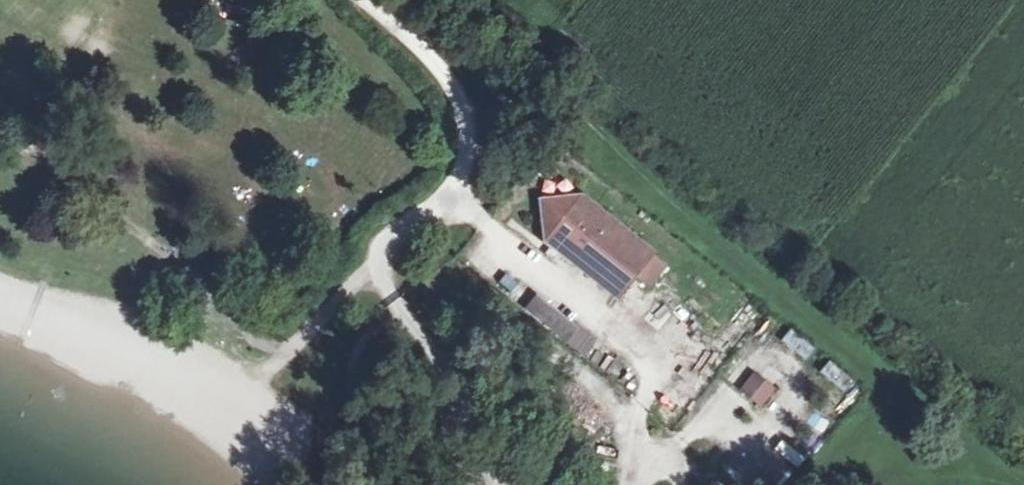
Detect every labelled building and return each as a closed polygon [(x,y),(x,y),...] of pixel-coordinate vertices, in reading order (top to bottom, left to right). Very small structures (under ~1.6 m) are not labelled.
[(574,266),(578,260),(620,294),(634,276),(652,254),(595,209),(597,207),(582,195),(581,197),(578,195),(538,199),(543,244),(572,267),(574,266)] [(652,254),(634,276),(648,288),(666,265),(652,254)] [(578,260),(574,266),(616,299),(620,294),(578,260)] [(12,315),(27,323),(18,339),(28,345),(48,309),(37,303),(43,292),(0,268),(0,337),(12,315)] [(523,310),(566,341),(578,324),(536,292),(523,310)] [(525,309),(515,321),(552,355),(563,344),(525,309)] [(753,371),(738,390),(761,408),(776,388),(753,371)] [(783,439),(775,449),(798,468),(806,459),(783,439)]
